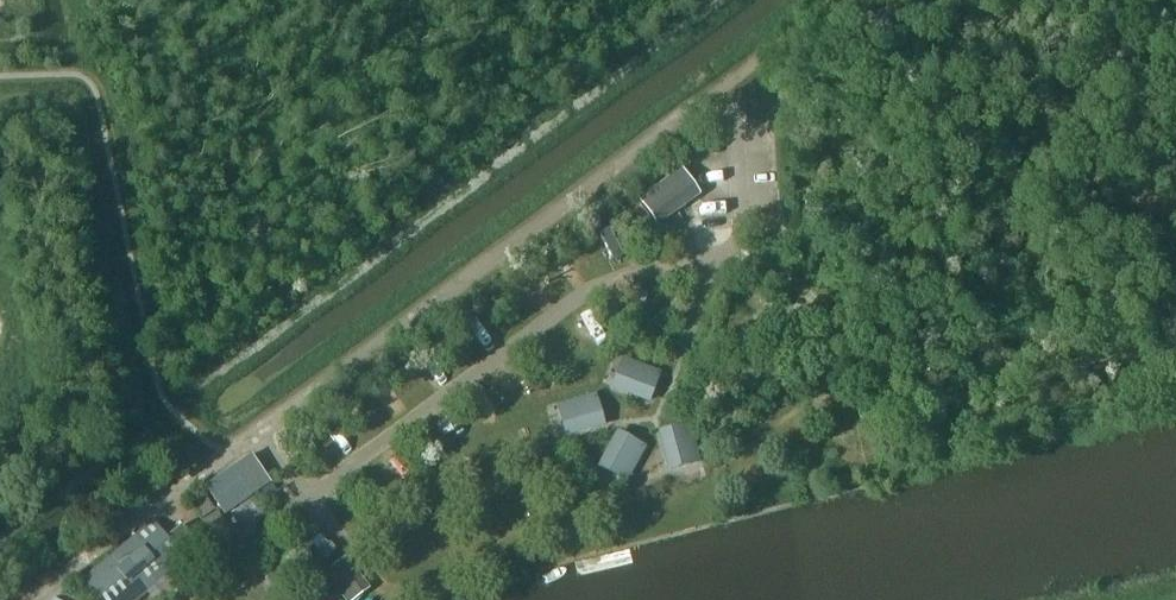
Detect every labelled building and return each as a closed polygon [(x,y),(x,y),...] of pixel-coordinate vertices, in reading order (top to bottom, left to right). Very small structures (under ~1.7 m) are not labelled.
[(701,195),(682,168),(638,199),(658,226),(701,195)] [(632,364),(623,390),(649,400),(659,374),(632,364)] [(595,397),(568,405),(576,431),(603,424),(595,397)] [(668,460),(692,453),(685,426),(661,432),(668,460)] [(630,472),(643,447),(619,434),(605,458),(630,472)] [(215,510),(201,489),(188,497),(203,518),(215,510)] [(233,533),(219,512),(204,522),(218,542),(233,533)] [(313,524),(302,532),(302,534),(307,541),(309,541),(317,550),(316,553),(321,559),(324,559),(334,551),(334,548),(330,542),(327,542),(326,542),(319,533),(320,533),(320,530),(315,524),(313,524)] [(147,594),(153,599),(164,591),(171,599),(180,599),(203,581),(192,567),(206,555),(182,526),(168,537),(160,529),(142,544),(135,536),(80,581),(95,599),(140,599),(147,594)] [(325,575),(343,599),(355,599),(370,590),(347,558),(325,575)]
